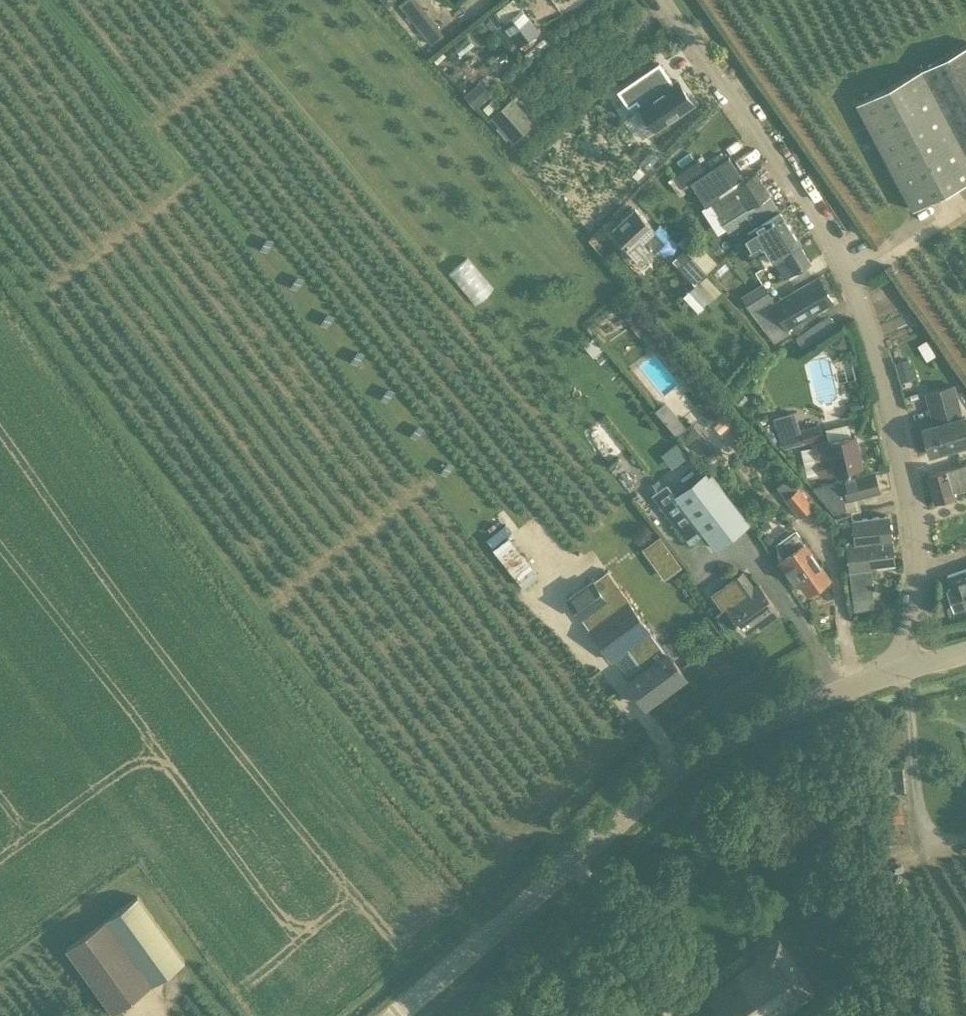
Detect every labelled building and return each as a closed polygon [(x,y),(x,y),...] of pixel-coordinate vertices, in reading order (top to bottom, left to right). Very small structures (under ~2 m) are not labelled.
[(399,5),(389,13),(420,51),(429,43),(430,44),(443,33),(416,0),(403,0),(398,4),(399,5)] [(522,8),(493,30),(507,49),(516,42),(519,46),(539,30),(522,8)] [(965,181),(965,44),(923,66),(857,100),(914,208),(965,181)] [(655,128),(694,103),(677,77),(671,81),(658,62),(617,89),(628,106),(636,100),(655,128)] [(480,80),(466,91),(475,104),(490,93),(480,80)] [(529,128),(507,103),(491,117),(513,142),(529,128)] [(705,206),(711,202),(727,229),(740,222),(743,227),(777,208),(770,194),(756,171),(744,179),(728,156),(689,181),(705,206)] [(635,210),(613,229),(644,261),(664,241),(635,210)] [(773,259),(799,244),(780,212),(748,232),(761,253),(767,249),(773,259)] [(809,260),(799,244),(773,259),(783,276),(809,260)] [(707,273),(684,248),(671,260),(694,284),(707,273)] [(775,302),(772,298),(750,311),(774,342),(790,332),(787,326),(833,300),(820,277),(775,302)] [(750,311),(772,298),(773,298),(763,282),(740,295),(750,311)] [(639,334),(647,327),(638,317),(630,324),(639,334)] [(900,378),(911,376),(909,359),(897,361),(900,378)] [(925,392),(934,424),(921,428),(929,455),(965,445),(965,421),(965,416),(961,416),(953,385),(925,392)] [(862,406),(861,400),(849,403),(851,409),(862,406)] [(782,448),(823,437),(819,424),(800,429),(794,410),(773,416),(782,448)] [(583,431),(610,461),(628,445),(600,415),(583,431)] [(862,466),(855,433),(827,440),(812,443),(819,476),(834,472),(862,466)] [(672,466),(687,454),(676,440),(661,452),(672,466)] [(926,474),(934,501),(965,491),(965,462),(926,474)] [(851,511),(861,509),(857,497),(880,491),(874,471),(842,480),(812,487),(833,514),(851,511)] [(711,472),(679,497),(669,484),(655,495),(691,542),(704,532),(716,548),(750,522),(711,472)] [(798,487),(784,498),(800,516),(812,506),(798,487)] [(842,526),(845,543),(855,542),(891,537),(888,515),(852,520),(851,511),(833,514),(842,526)] [(803,542),(794,530),(775,543),(778,560),(793,582),(799,578),(809,591),(828,577),(803,542)] [(523,587),(539,574),(509,536),(493,549),(523,587)] [(670,551),(659,537),(645,547),(655,562),(666,576),(680,566),(670,551)] [(875,608),(871,587),(873,587),(869,566),(894,563),(890,539),(845,546),(854,610),(875,608)] [(650,630),(607,569),(564,598),(610,660),(627,647),(650,630)] [(965,605),(965,569),(945,576),(949,587),(947,588),(954,609),(965,605)] [(760,628),(781,614),(758,581),(753,585),(744,571),(712,594),(723,610),(726,608),(745,634),(758,625),(760,628)] [(650,630),(627,647),(643,670),(626,682),(644,706),(685,678),(667,654),(650,630)] [(886,808),(887,823),(904,821),(902,807),(886,808)] [(137,896),(66,947),(112,1012),(183,961),(137,896)]
